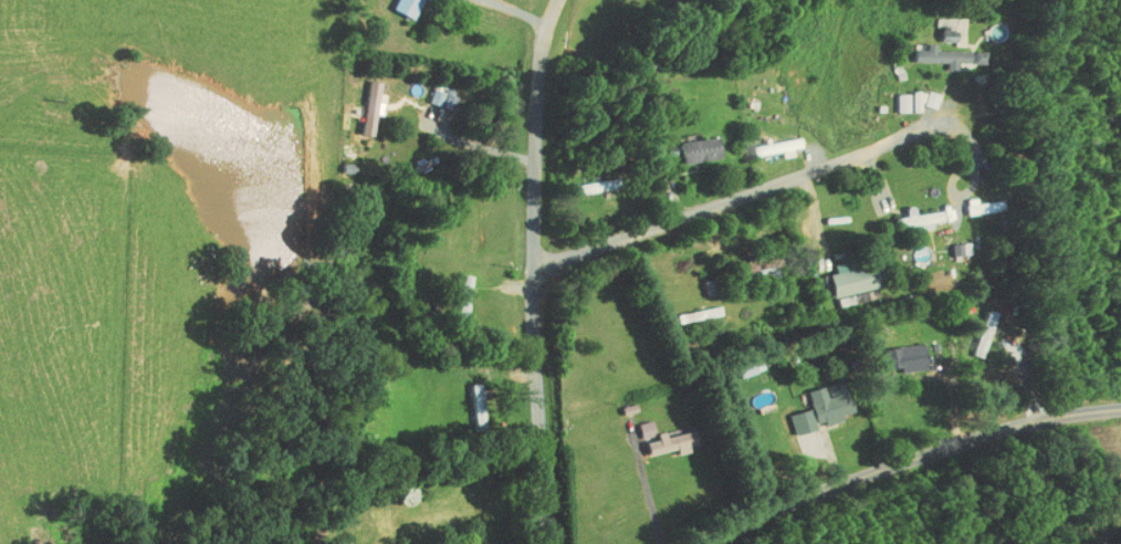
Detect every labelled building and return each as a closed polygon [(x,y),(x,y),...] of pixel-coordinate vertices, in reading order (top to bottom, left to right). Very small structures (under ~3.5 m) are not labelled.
[(383,3),(406,13),(412,0),(384,0),(383,3)] [(935,55),(935,62),(946,62),(946,56),(959,56),(960,43),(915,41),(915,43),(904,43),(904,55),(935,55)] [(351,127),(365,129),(373,75),(359,73),(351,127)] [(887,106),(913,105),(913,85),(900,85),(900,87),(887,87),(887,106)] [(712,152),(709,130),(669,135),(672,157),(712,152)] [(770,145),(771,151),(783,149),(782,142),(793,140),(792,130),(742,139),(744,150),(770,145)] [(611,183),(610,173),(569,176),(570,185),(611,183)] [(992,206),(992,193),(956,194),(956,207),(992,206)] [(907,207),(906,199),(896,200),(897,209),(886,211),(887,220),(941,214),(940,204),(907,207)] [(943,249),(960,248),(960,236),(942,237),(943,249)] [(824,288),(872,280),(867,252),(819,261),(824,288)] [(981,323),(985,324),(989,306),(975,303),(964,349),(974,351),(981,323)] [(891,365),(917,362),(914,337),(874,342),(877,363),(890,361),(891,365)] [(780,407),(785,426),(816,419),(815,418),(834,413),(833,408),(845,405),(837,374),(798,383),(802,402),(780,407)] [(460,377),(462,424),(475,423),(473,377),(460,377)] [(632,431),(646,428),(643,414),(629,417),(632,431)] [(668,443),(669,446),(691,442),(687,423),(649,431),(649,433),(638,435),(640,449),(668,443)]
